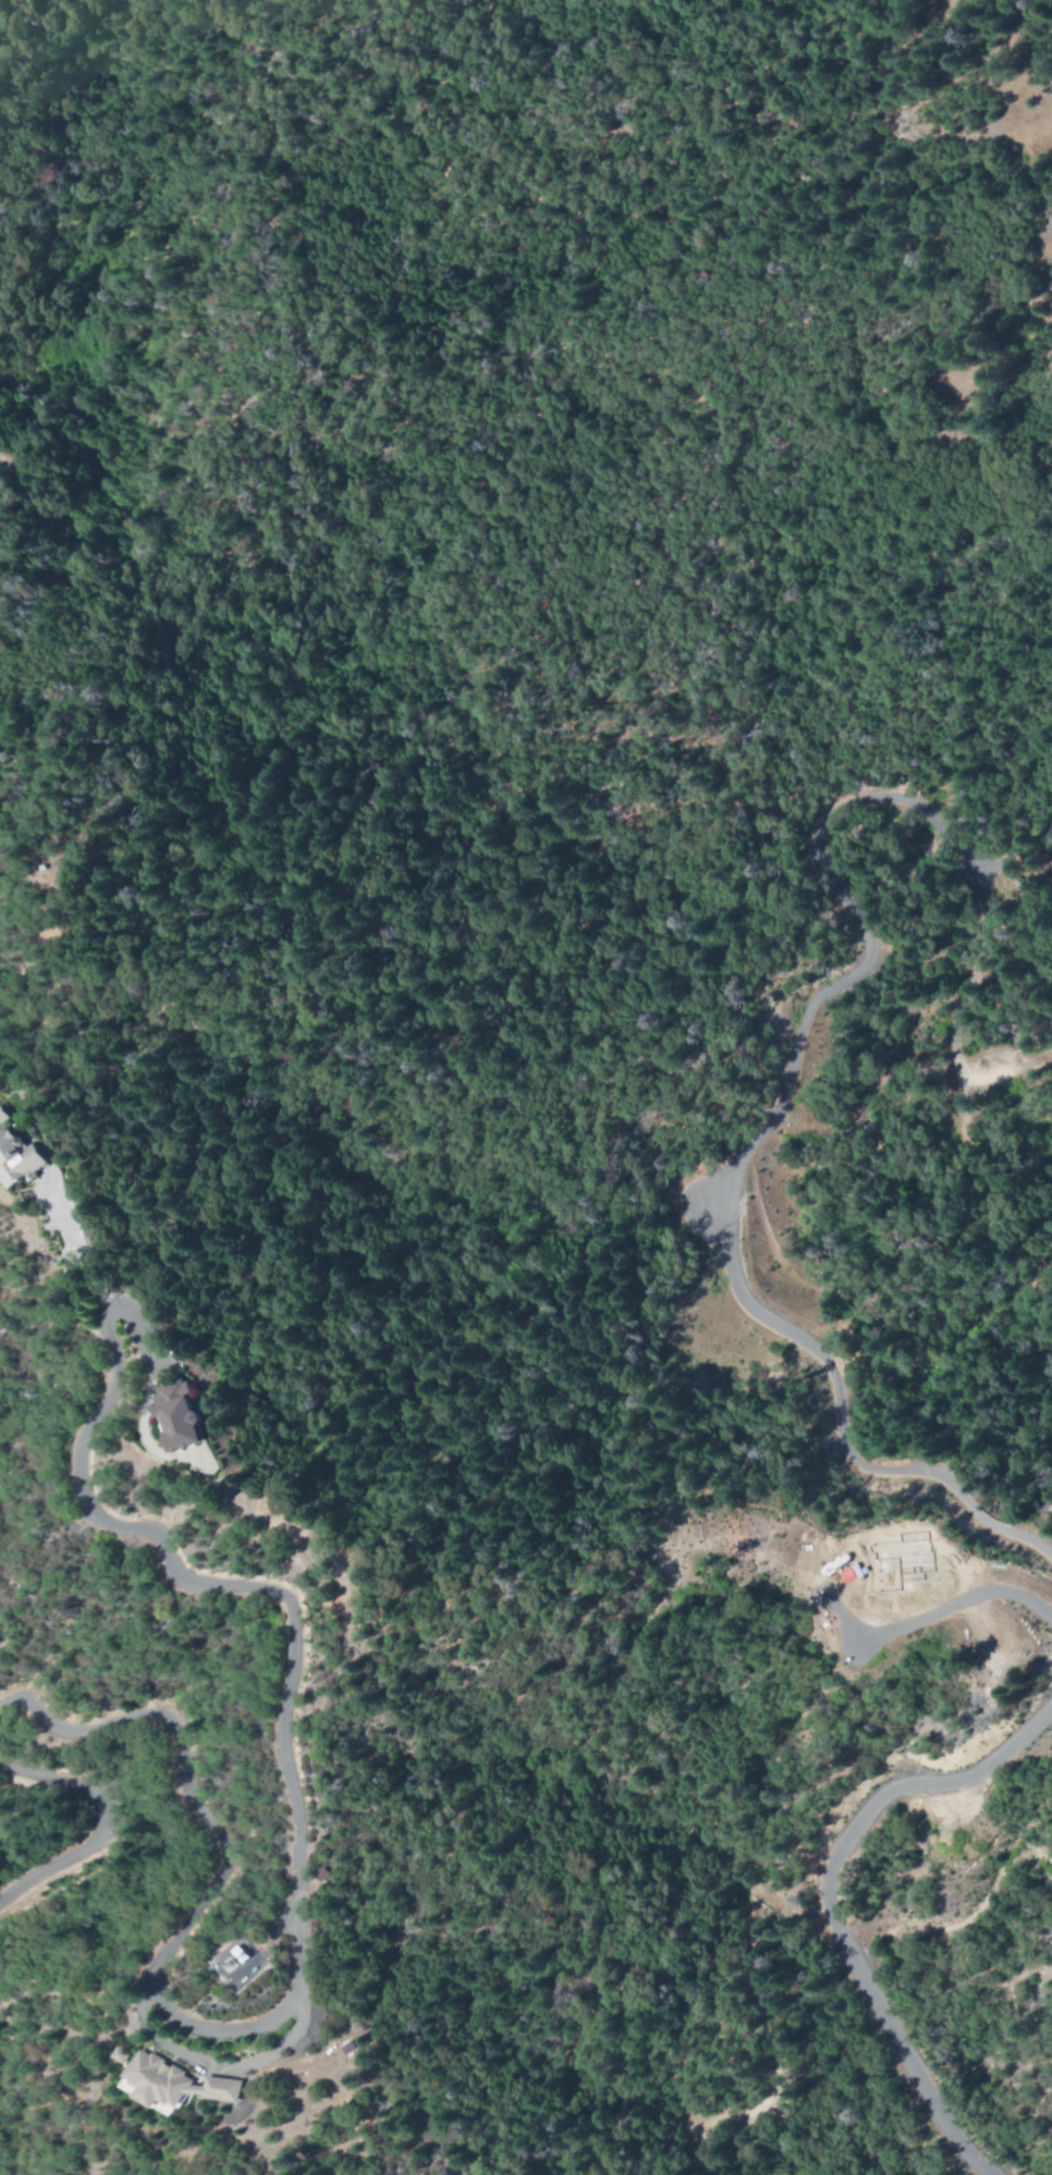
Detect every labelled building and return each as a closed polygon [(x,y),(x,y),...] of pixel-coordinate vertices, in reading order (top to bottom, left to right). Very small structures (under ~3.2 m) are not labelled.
[(16,1141),(8,1146),(0,1134),(0,1182),(30,1162),(16,1141)] [(189,1442),(176,1398),(177,1397),(172,1378),(137,1387),(142,1406),(138,1407),(151,1453),(189,1442)] [(233,1946),(228,1951),(223,1945),(202,1964),(229,1995),(249,1976),(240,1965),(246,1960),(233,1946)] [(238,2105),(241,2082),(203,2076),(202,2083),(200,2086),(171,2068),(162,2066),(163,2061),(152,2054),(138,2052),(122,2076),(120,2092),(146,2109),(155,2110),(170,2120),(186,2096),(198,2097),(201,2099),(238,2105)]
